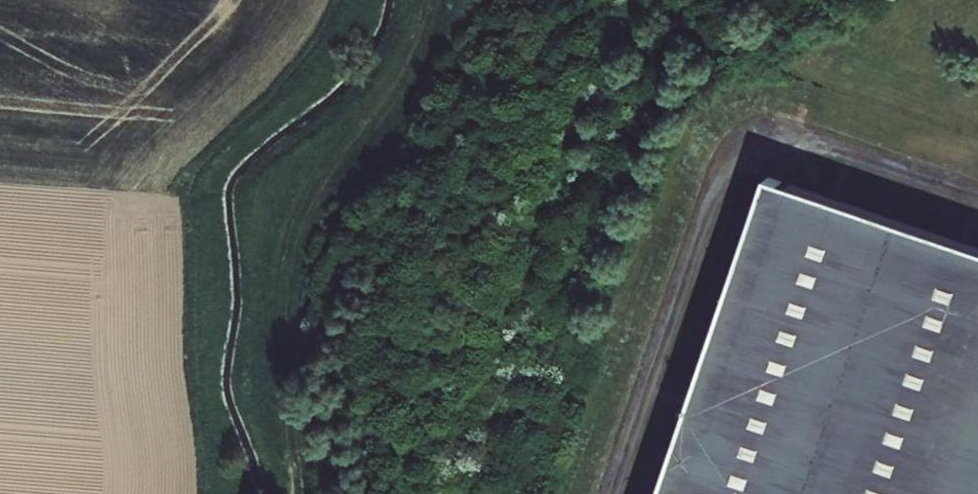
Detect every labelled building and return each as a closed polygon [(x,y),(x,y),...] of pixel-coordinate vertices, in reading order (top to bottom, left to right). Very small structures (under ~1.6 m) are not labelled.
[(768,178),(660,493),(977,493),(977,249),(768,178)]
